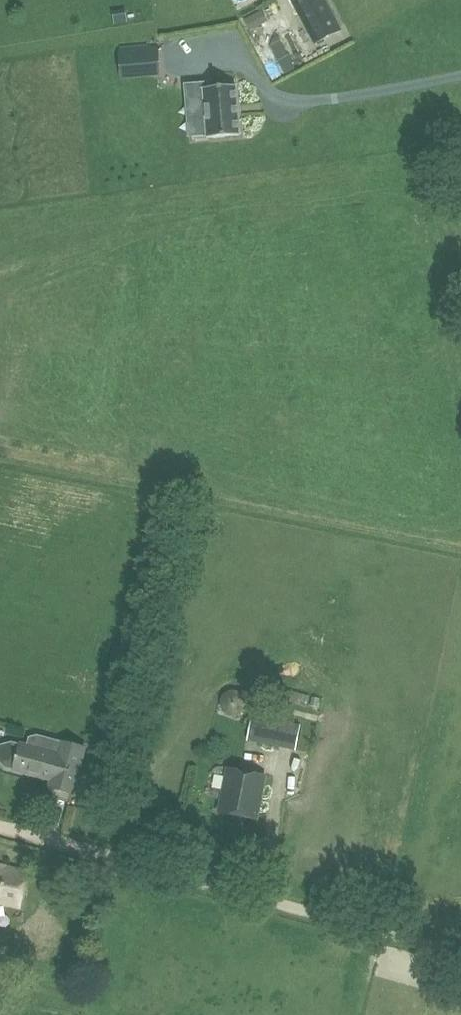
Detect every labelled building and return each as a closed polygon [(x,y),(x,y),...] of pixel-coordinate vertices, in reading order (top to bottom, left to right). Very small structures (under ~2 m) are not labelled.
[(342,29),(326,0),(290,0),(314,44),(342,29)] [(267,21),(262,11),(244,20),(249,30),(267,21)] [(294,67),(277,36),(272,37),(269,45),(284,73),(294,67)] [(158,45),(118,48),(121,78),(160,74),(158,45)] [(208,79),(193,80),(194,95),(204,95),(206,135),(238,133),(235,83),(209,84),(208,79)] [(293,682),(292,696),(306,696),(307,682),(293,682)] [(221,704),(221,705),(221,707),(221,709),(222,711),(223,712),(224,714),(225,715),(227,716),(229,717),(231,717),(232,717),(234,717),(236,717),(238,716),(239,715),(241,714),(242,712),(243,711),(244,709),(244,707),(244,705),(244,704),(244,702),(243,700),(242,698),(241,697),(239,696),(238,695),(236,694),(234,694),(232,694),(231,694),(229,694),(227,695),(225,696),(224,697),(223,698),(222,700),(221,702),(221,704)] [(247,740),(295,750),(300,724),(252,715),(247,740)] [(85,748),(69,743),(37,734),(28,736),(25,744),(19,743),(9,740),(0,744),(0,763),(5,767),(12,769),(49,779),(47,787),(74,794),(80,773),(78,772),(85,748)] [(225,766),(216,812),(258,820),(267,774),(225,766)] [(27,871),(0,865),(0,904),(19,909),(27,871)]
